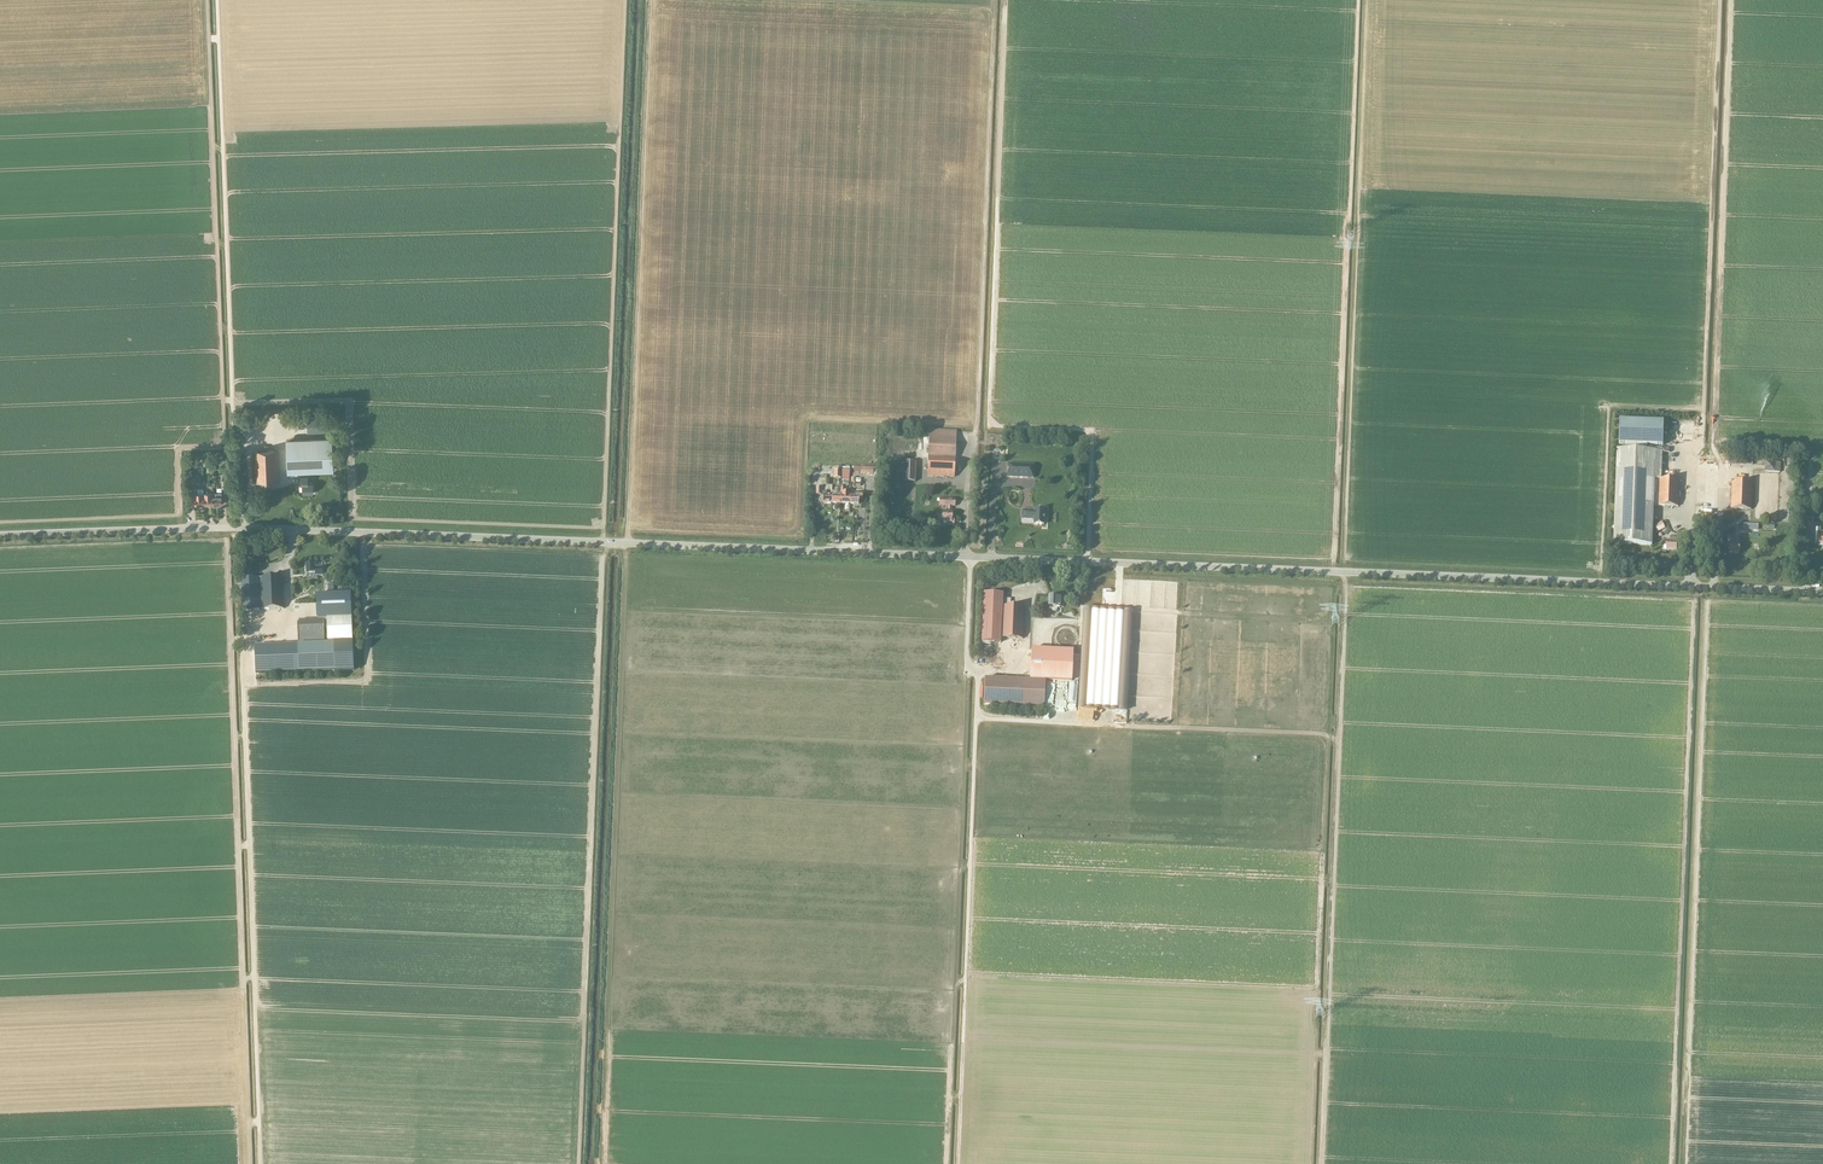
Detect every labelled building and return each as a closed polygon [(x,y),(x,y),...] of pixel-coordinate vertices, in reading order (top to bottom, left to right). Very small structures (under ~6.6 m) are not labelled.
[(1620,420),(1619,444),(1641,445),(1641,450),(1647,451),(1648,445),(1663,446),(1664,422),(1620,420)] [(954,477),(955,457),(956,431),(929,430),(928,456),(927,476),(954,477)] [(332,439),(286,441),(287,472),(333,470),(332,439)] [(1678,506),(1679,480),(1661,479),(1663,451),(1647,451),(1641,450),(1617,449),(1613,543),(1652,545),(1653,505),(1658,506),(1678,506)] [(256,483),(278,482),(277,450),(255,451),(256,483)] [(1753,465),(1753,457),(1729,456),(1728,464),(1753,465)] [(1780,473),(1780,462),(1765,461),(1764,472),(1780,473)] [(903,462),(902,481),(915,482),(916,462),(903,462)] [(1033,478),(1034,465),(1008,464),(1007,477),(1033,478)] [(842,467),(842,480),(849,480),(850,467),(842,467)] [(313,484),(308,484),(307,477),(300,477),(300,484),(302,484),(303,493),(313,493),(313,484)] [(1751,509),(1752,483),(1732,482),(1731,509),(1751,509)] [(204,505),(203,493),(203,488),(194,489),(194,505),(204,505)] [(840,504),(841,488),(837,488),(837,496),(832,496),(831,503),(840,504)] [(850,492),(846,492),(844,492),(844,488),(841,488),(840,504),(849,504),(850,496),(850,492)] [(831,503),(832,496),(826,495),(826,491),(823,491),(822,503),(831,503)] [(849,504),(859,504),(859,500),(862,500),(862,492),(856,492),(855,496),(850,496),(849,504)] [(204,505),(213,504),(212,493),(203,493),(204,505)] [(222,504),(222,496),(221,493),(212,493),(213,504),(222,504)] [(951,512),(952,507),(952,506),(955,506),(955,498),(945,498),(945,506),(946,506),(946,512),(943,512),(942,520),(947,521),(947,524),(954,525),(954,517),(952,517),(952,512),(951,512)] [(1043,525),(1044,510),(1034,509),(1034,510),(1022,510),(1021,519),(1034,519),(1034,524),(1043,525)] [(1663,524),(1654,528),(1657,532),(1665,528),(1663,524)] [(1667,541),(1666,550),(1676,551),(1677,542),(1678,542),(1679,537),(1670,536),(1670,542),(1667,541)] [(1739,553),(1740,544),(1735,544),(1736,536),(1728,536),(1727,544),(1730,545),(1729,552),(1739,553)] [(315,563),(306,564),(306,574),(318,574),(318,576),(323,576),(323,568),(315,568),(315,563)] [(241,578),(243,610),(260,609),(258,584),(261,584),(262,609),(284,608),(282,576),(262,577),(241,578)] [(1024,607),(1002,606),(1002,594),(984,593),(983,616),(982,642),(1000,643),(1001,638),(1022,639),(1024,607)] [(327,619),(352,618),(351,594),(318,595),(319,619),(327,619)] [(1048,606),(1063,607),(1063,597),(1048,596),(1048,606)] [(1126,710),(1132,612),(1083,610),(1078,707),(1126,710)] [(325,641),(324,627),(327,626),(328,642),(333,641),(353,641),(352,618),(327,619),(299,620),(300,641),(325,641)] [(328,643),(298,644),(299,672),(354,669),(353,641),(333,641),(328,642),(328,643)] [(298,644),(254,646),(256,674),(299,672),(298,644)] [(989,649),(984,663),(988,665),(993,651),(989,649)] [(1071,682),(1072,652),(1031,651),(1030,677),(1030,680),(1071,682)] [(1024,681),(986,679),(985,705),(1044,707),(1045,681),(1030,681),(1030,677),(1024,677),(1024,681)]
